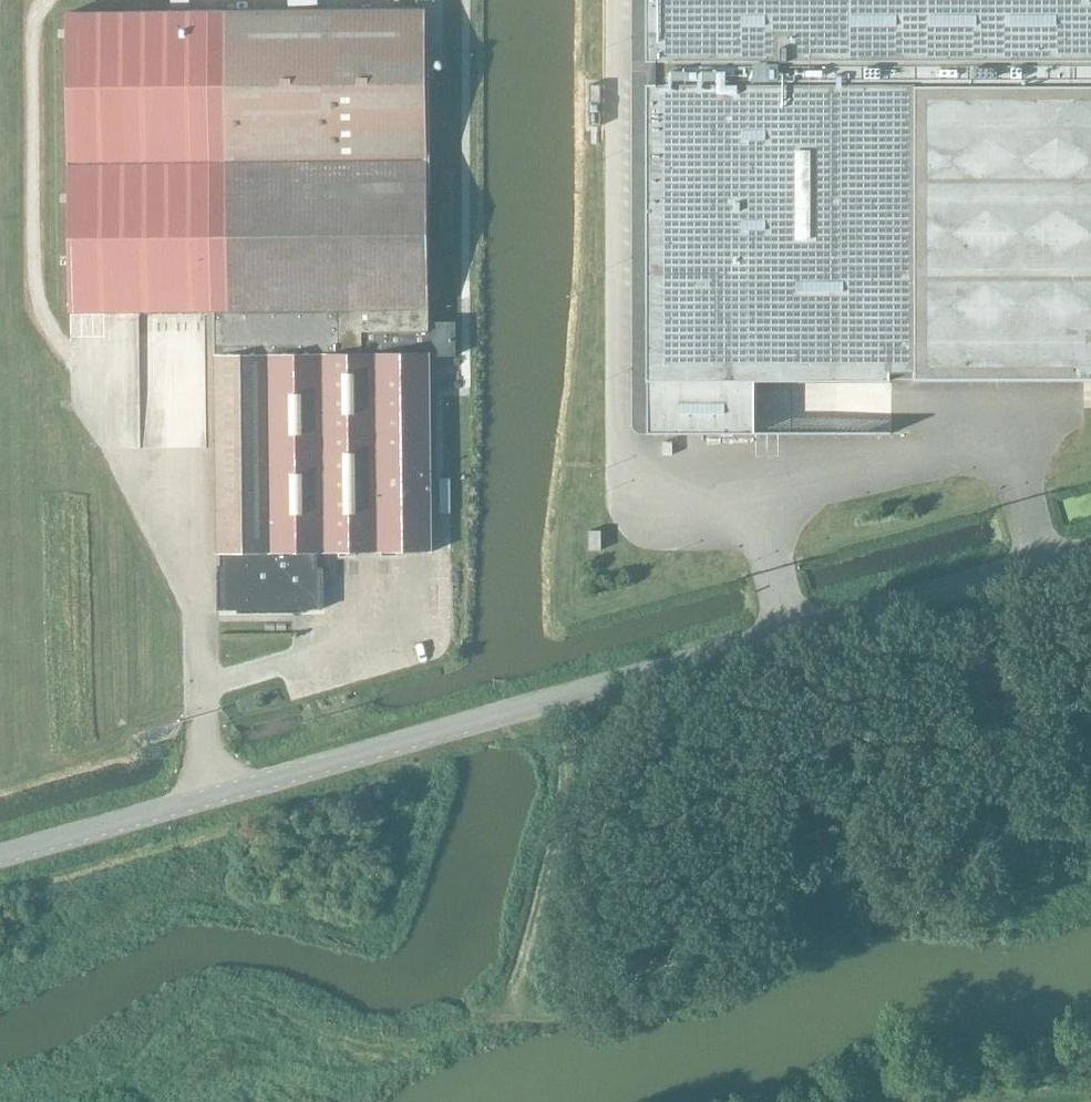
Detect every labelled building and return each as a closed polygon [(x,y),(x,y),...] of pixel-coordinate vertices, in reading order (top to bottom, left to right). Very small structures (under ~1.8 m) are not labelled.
[(648,2),(647,2),(647,62),(654,62),(654,84),(647,84),(647,434),(755,433),(755,381),(891,381),(891,372),(915,372),(915,379),(1005,379),(1090,379),(1090,0),(648,0),(648,2)] [(429,322),(426,8),(224,10),(66,12),(70,311),(215,309),(216,355),(215,355),(217,554),(221,554),(221,566),(218,566),(218,610),(238,610),(238,612),(237,612),(237,613),(305,613),(305,611),(303,611),(303,609),(323,609),(323,569),(317,569),(317,553),(432,551),(430,356),(456,356),(456,322),(429,322)] [(589,85),(589,125),(600,125),(600,85),(589,85)] [(757,452),(719,451),(718,480),(756,481),(757,452)] [(588,550),(601,549),(601,531),(588,531),(588,550)]
